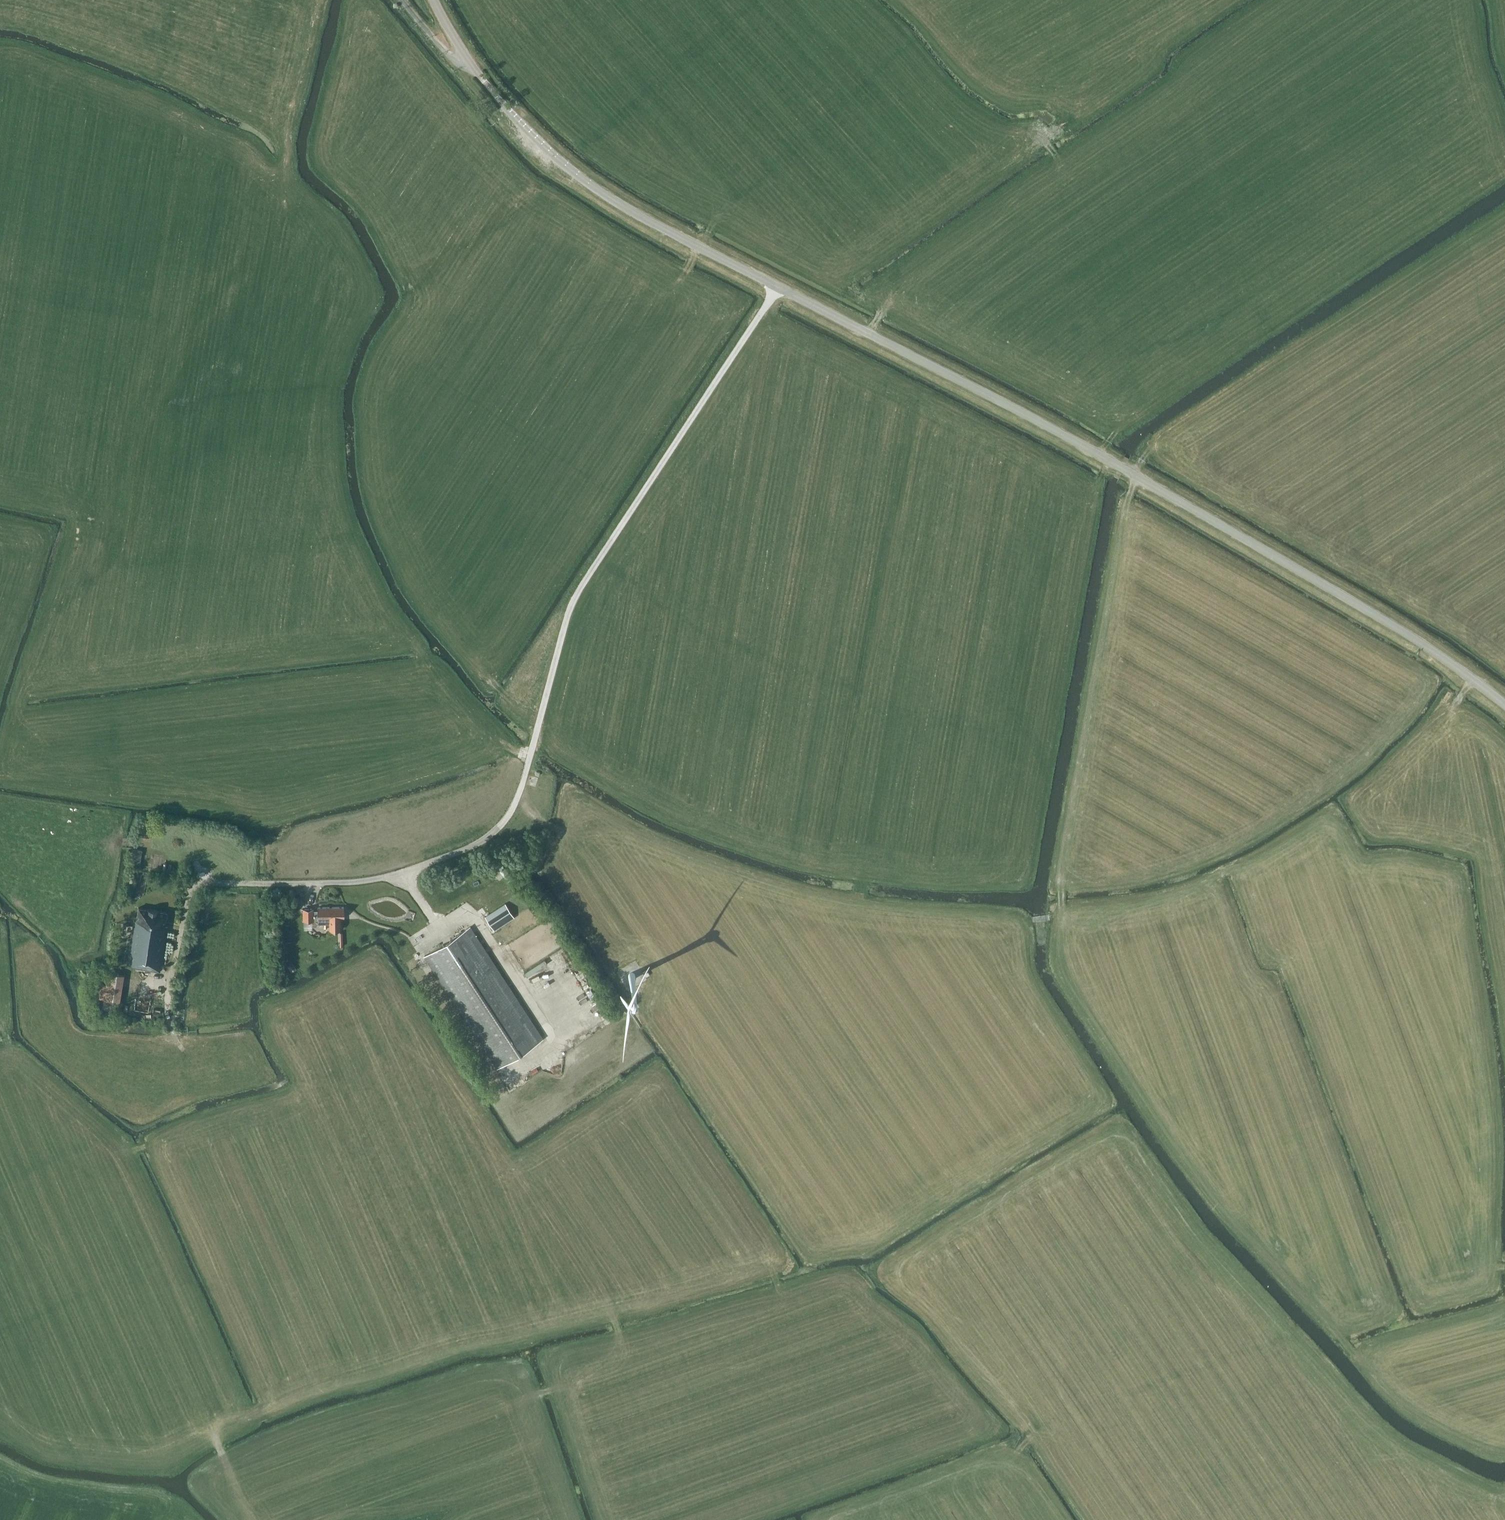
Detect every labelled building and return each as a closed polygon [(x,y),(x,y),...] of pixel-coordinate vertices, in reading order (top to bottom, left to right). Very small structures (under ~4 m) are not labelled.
[(142,858),(132,856),(131,864),(140,866),(142,858)] [(188,888),(188,876),(178,876),(178,888),(188,888)] [(514,917),(505,903),(485,916),(494,931),(514,917)] [(343,917),(343,906),(317,907),(318,910),(313,911),(313,909),(302,909),(303,921),(313,921),(313,917),(318,917),(318,923),(329,923),(329,930),(340,929),(339,917),(343,917)] [(147,909),(138,908),(135,920),(133,920),(125,963),(135,965),(135,967),(158,971),(166,925),(163,925),(165,912),(156,911),(156,910),(147,908),(147,909)] [(497,1068),(542,1038),(469,926),(424,956),(497,1068)] [(100,989),(98,998),(120,1001),(124,975),(106,972),(103,989),(100,989)]
